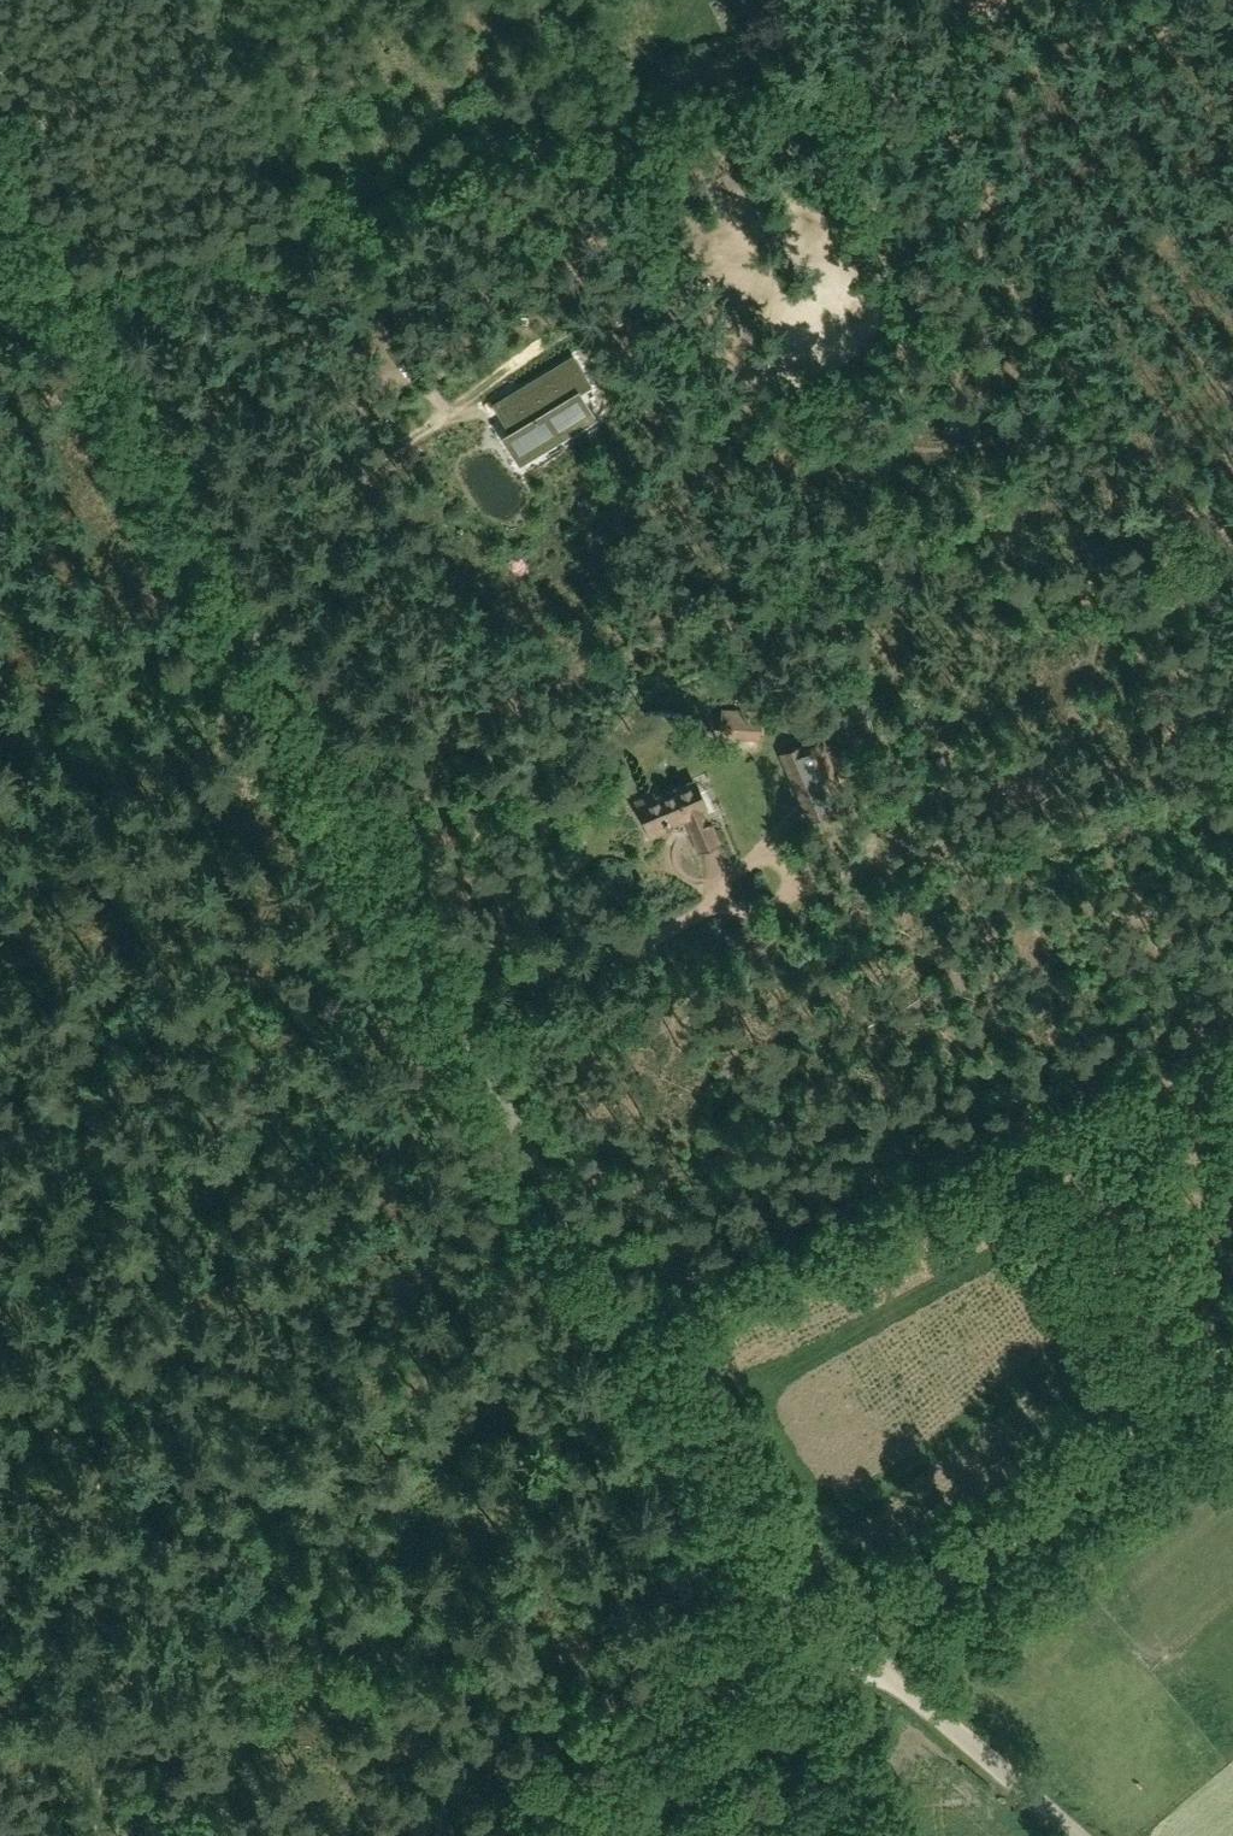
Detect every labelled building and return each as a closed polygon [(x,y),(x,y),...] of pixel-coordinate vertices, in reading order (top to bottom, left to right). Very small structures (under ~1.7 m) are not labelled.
[(734,14),(761,0),(727,0),(734,14)] [(1005,0),(965,0),(968,10),(1005,0)] [(565,410),(561,403),(581,390),(582,391),(589,386),(573,360),(505,402),(515,419),(516,418),(520,424),(512,429),(518,438),(528,454),(543,445),(544,446),(559,436),(559,435),(574,426),(564,410),(565,410)] [(744,768),(776,769),(777,742),(745,741),(744,768)] [(830,779),(816,747),(804,752),(803,748),(785,756),(800,792),(810,816),(827,809),(830,814),(848,806),(840,787),(834,790),(830,779)] [(697,792),(693,783),(655,799),(653,794),(637,800),(652,833),(670,825),(668,819),(685,812),(700,848),(718,841),(703,807),(707,805),(701,791),(697,792)]
